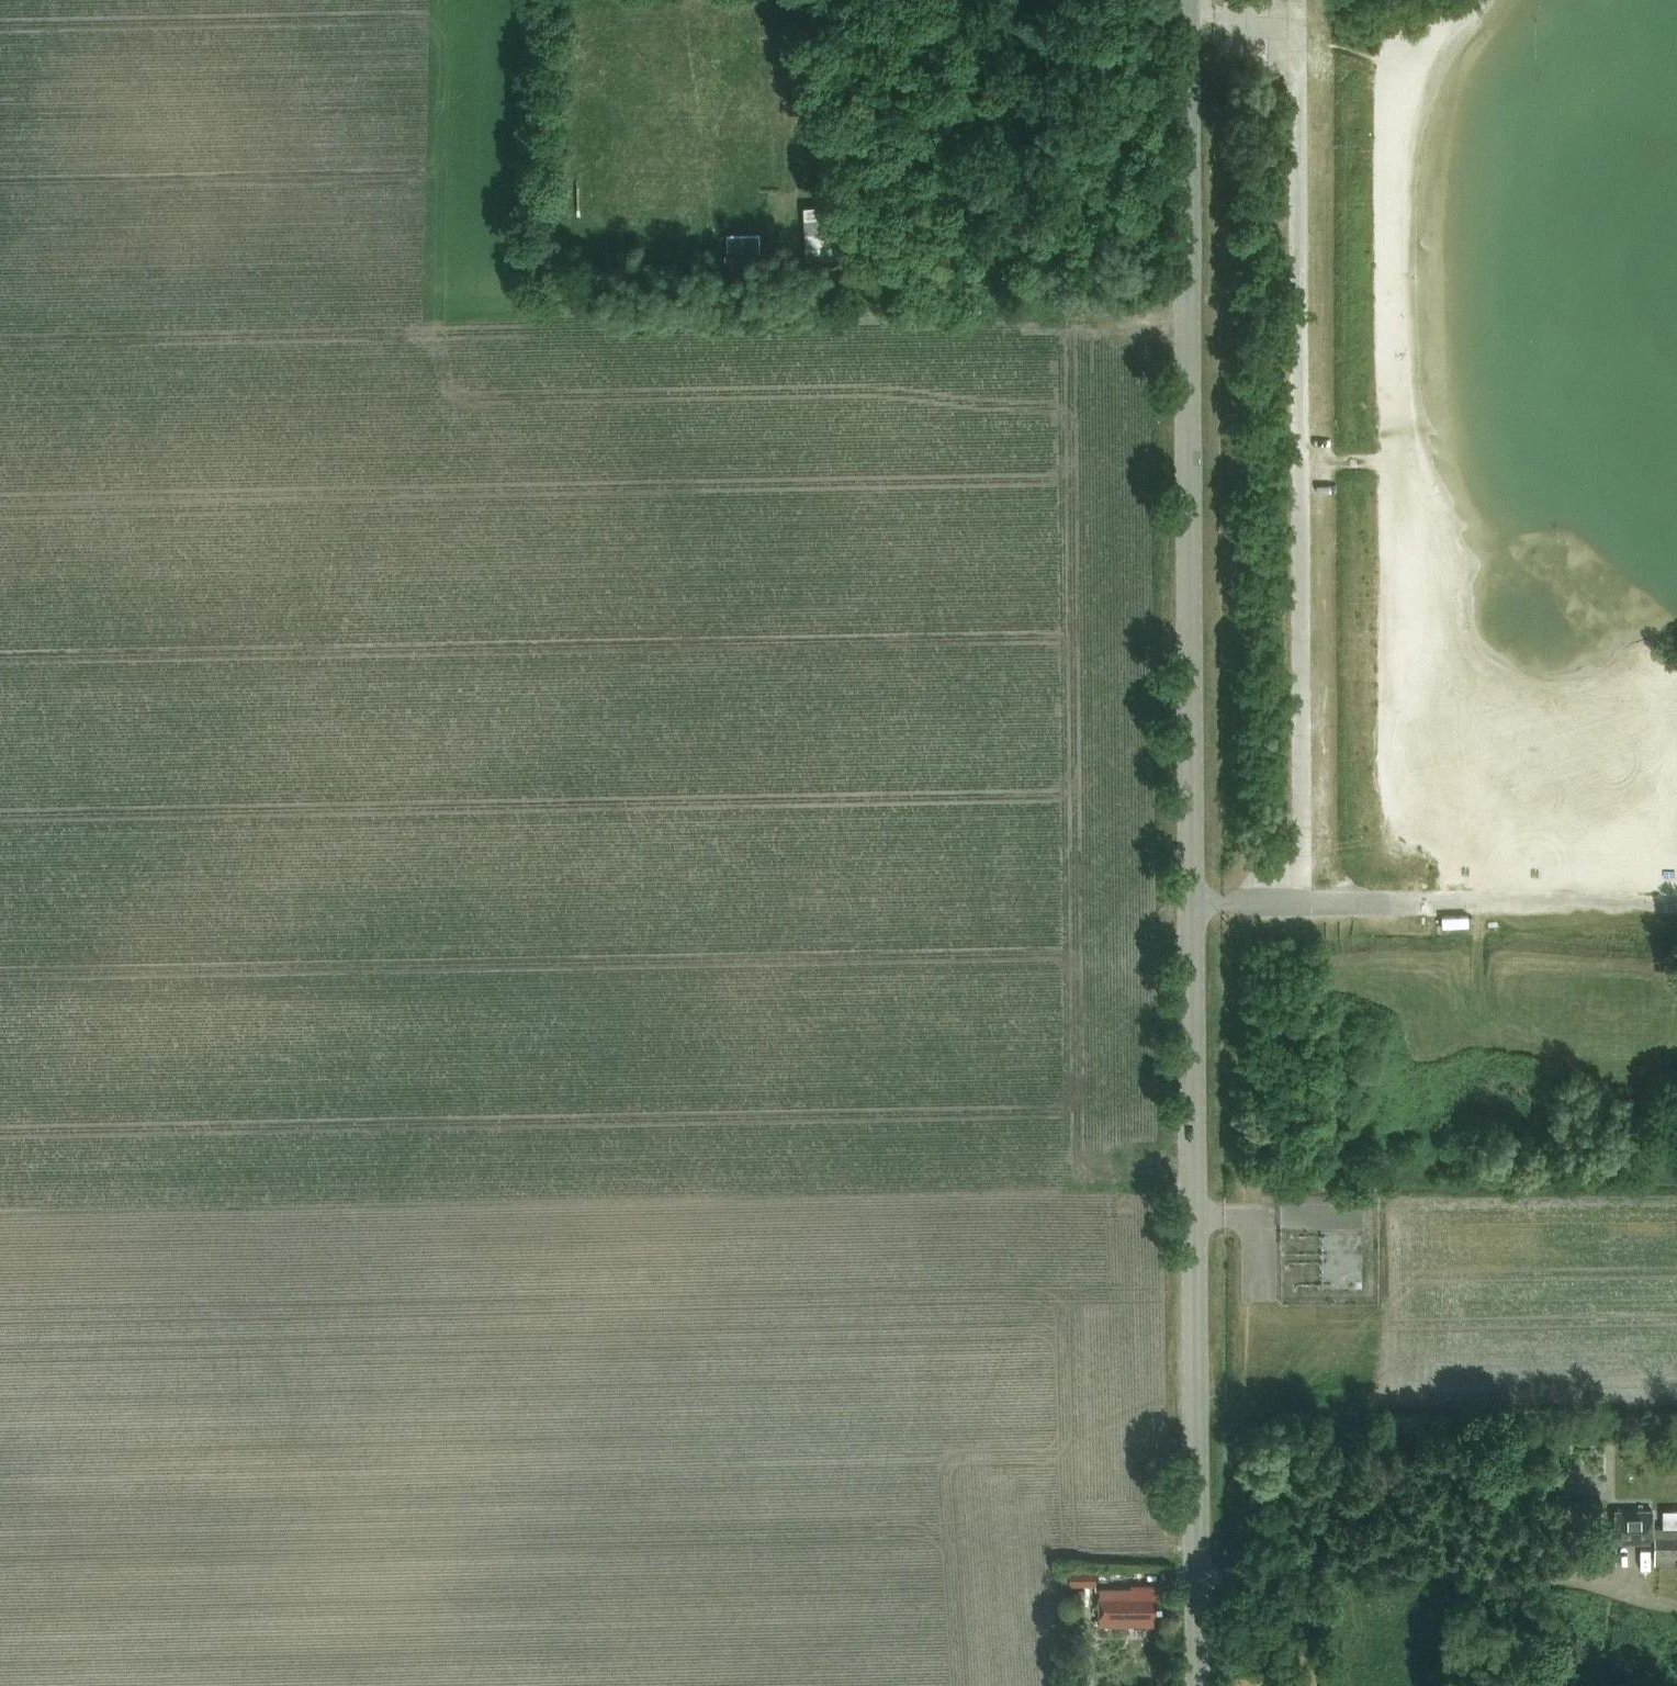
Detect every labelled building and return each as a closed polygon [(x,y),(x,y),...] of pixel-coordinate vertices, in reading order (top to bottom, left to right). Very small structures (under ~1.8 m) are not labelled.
[(833,258),(831,205),(804,206),(807,260),(833,258)] [(723,235),(723,264),(758,263),(758,235),(723,235)] [(1655,1527),(1654,1508),(1615,1509),(1616,1542),(1655,1541),(1656,1560),(1676,1560),(1676,1527),(1655,1527)] [(1070,1584),(1096,1583),(1096,1568),(1070,1569),(1070,1584)] [(1153,1616),(1161,1616),(1161,1596),(1160,1596),(1160,1585),(1132,1585),(1132,1588),(1100,1588),(1100,1624),(1153,1625),(1153,1616)]
